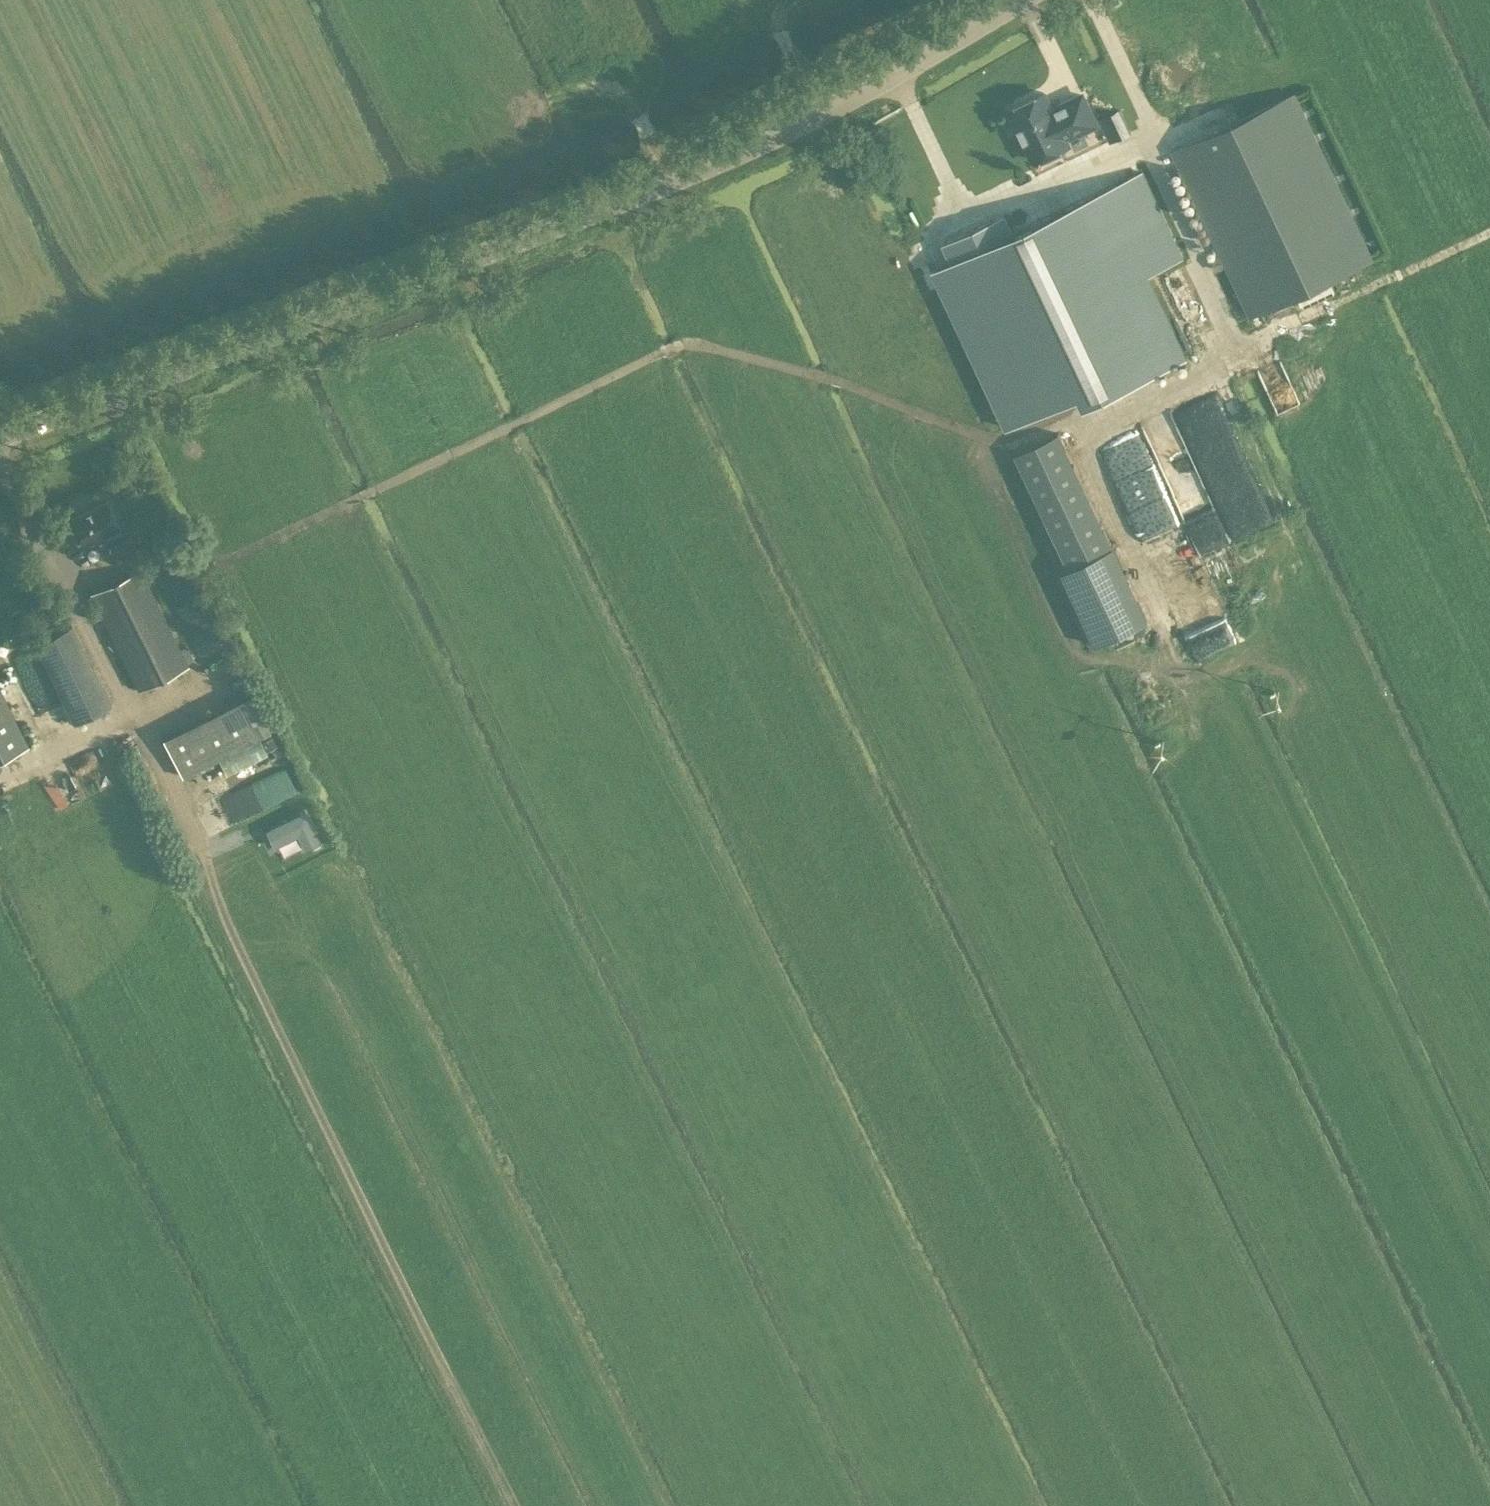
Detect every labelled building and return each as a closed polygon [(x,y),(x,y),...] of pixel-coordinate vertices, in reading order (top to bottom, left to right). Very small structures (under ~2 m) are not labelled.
[(1355,216),(1351,209),(1339,183),(1336,176),(1319,141),(1315,133),(1308,118),(1304,110),(1295,91),(1240,117),(1171,150),(1250,317),(1373,259),(1375,258),(1370,249),(1367,242),(1355,216)] [(1096,123),(1083,94),(1060,105),(1061,106),(1053,110),(1044,92),(1011,108),(1035,160),(1069,144),(1066,138),(1096,123)] [(1119,109),(1105,115),(1116,139),(1130,132),(1119,109)] [(1084,403),(1184,356),(1145,274),(1183,256),(1143,171),(1005,236),(1084,403)] [(930,272),(989,395),(996,409),(1017,399),(1010,385),(1040,370),(982,247),(930,272)] [(1149,625),(1112,549),(1063,572),(1099,647),(1149,625)] [(139,689),(189,665),(141,568),(91,593),(139,689)] [(15,609),(11,614),(12,618),(12,619),(16,623),(22,623),(26,618),(25,612),(21,609),(15,609)] [(72,624),(35,642),(75,722),(111,704),(72,624)] [(26,745),(0,692),(0,758),(26,745)] [(272,735),(260,741),(265,751),(277,745),(272,735)] [(313,827),(305,812),(269,830),(277,845),(298,834),(305,848),(320,841),(313,827)]
